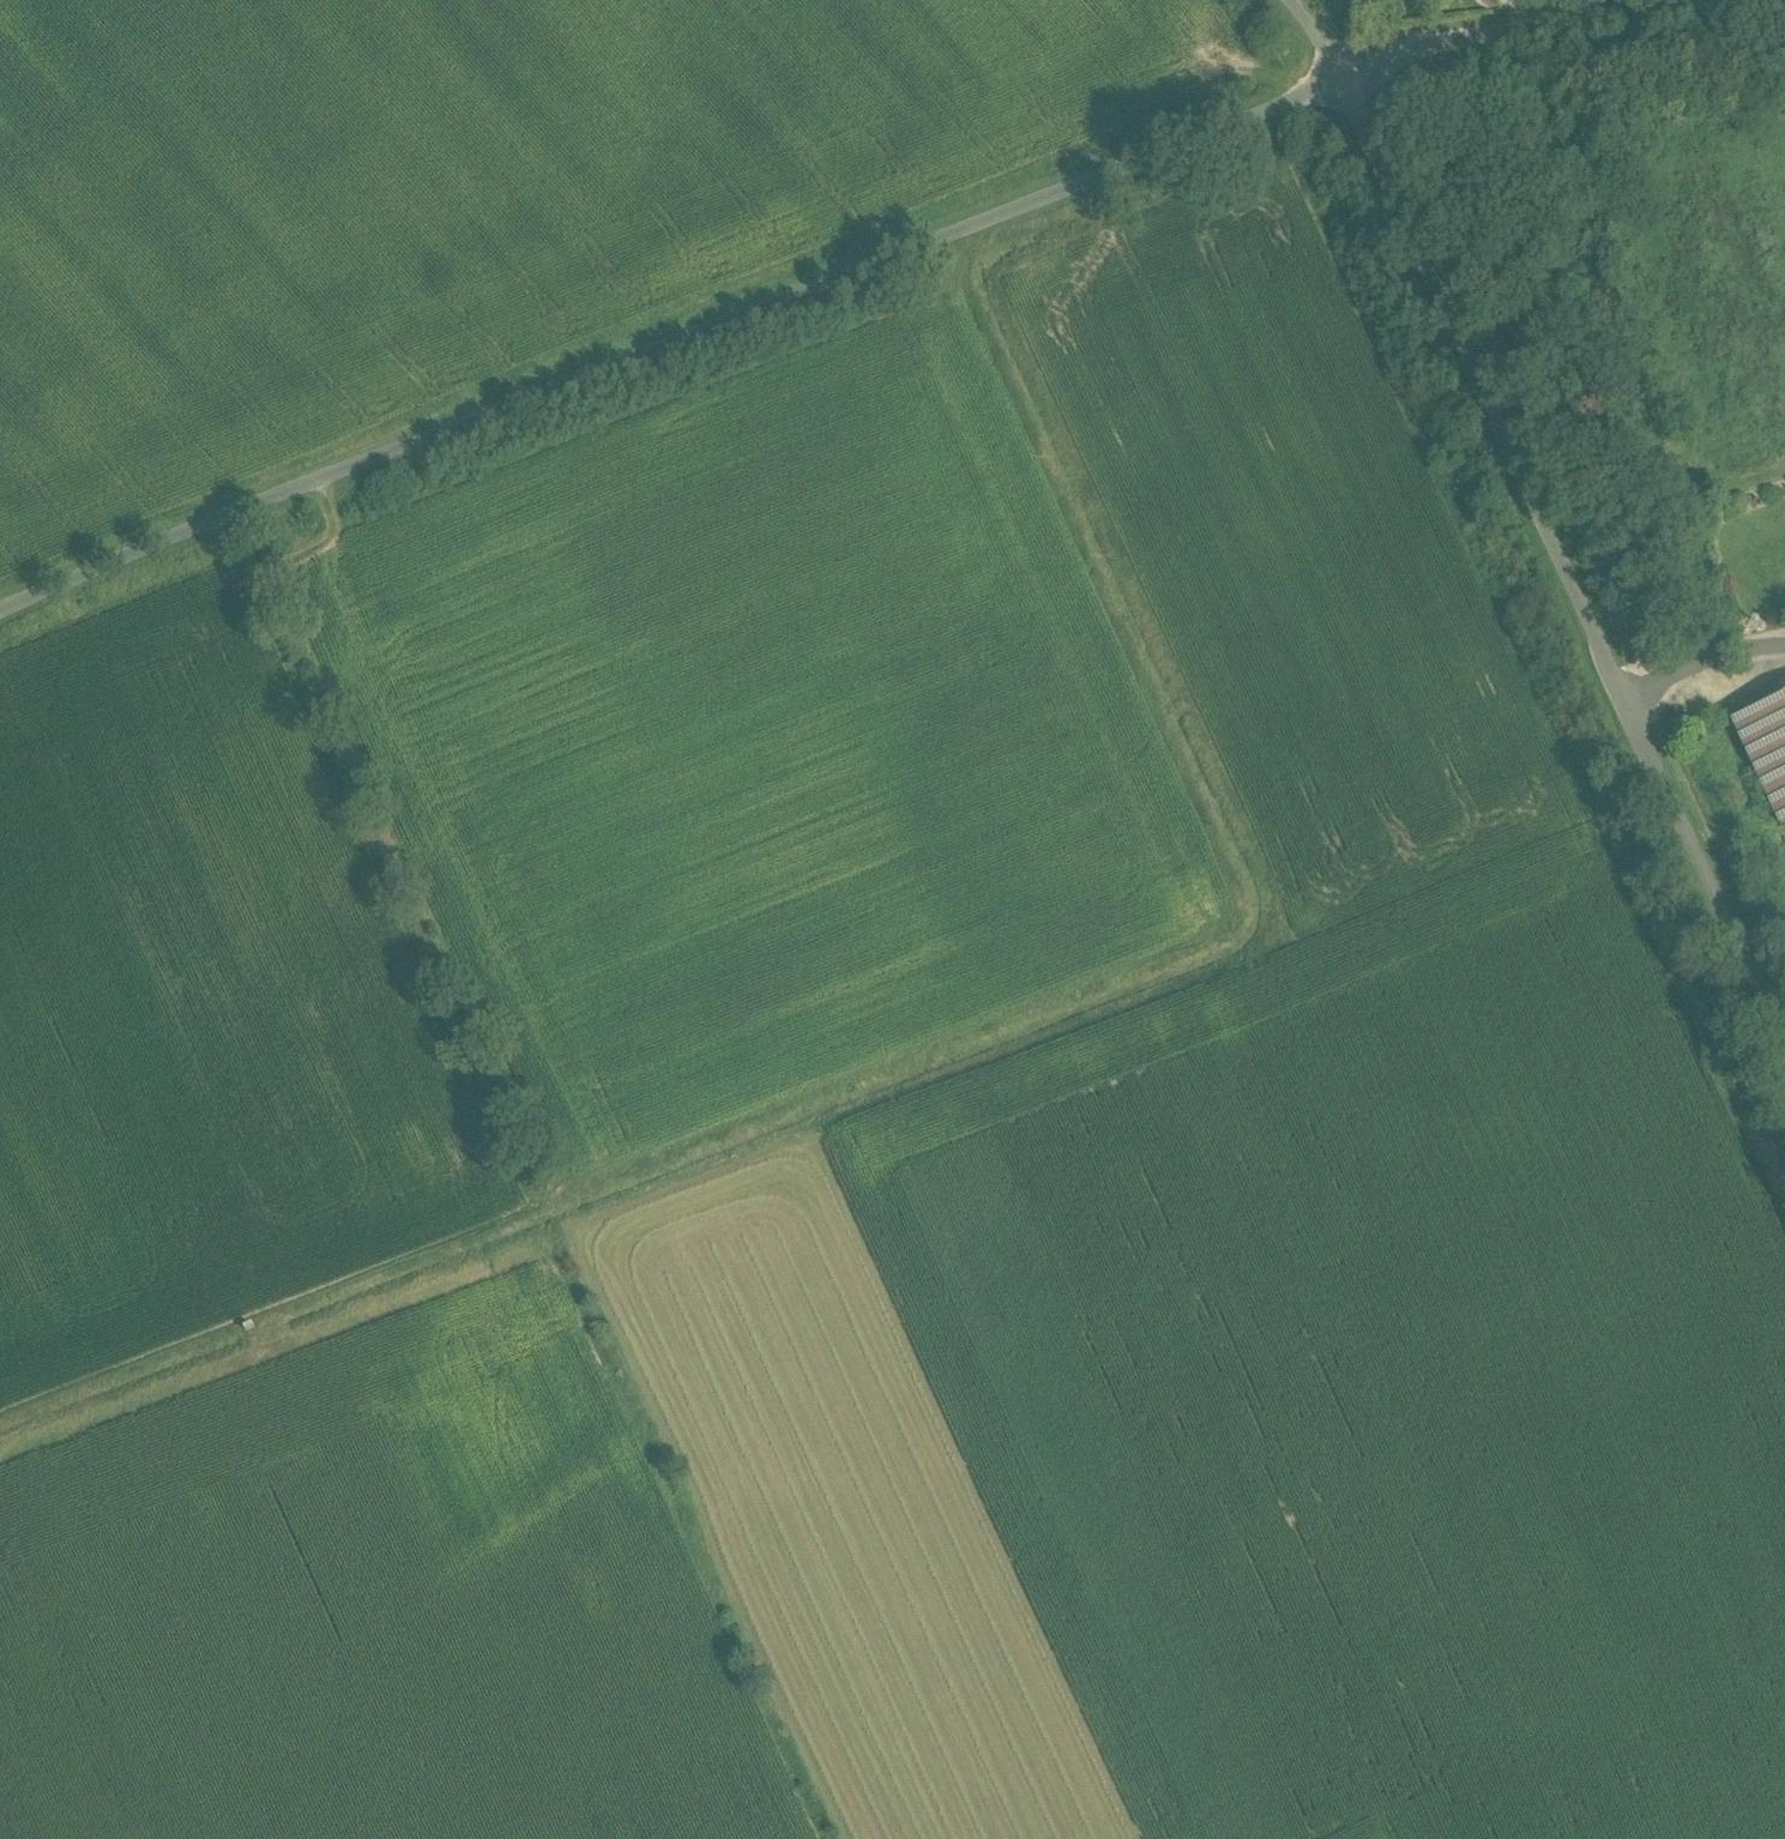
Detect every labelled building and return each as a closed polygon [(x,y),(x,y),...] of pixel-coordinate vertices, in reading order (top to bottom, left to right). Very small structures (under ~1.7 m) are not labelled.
[(1732,725),(1782,831),(1784,830),(1784,701),(1732,725)]
